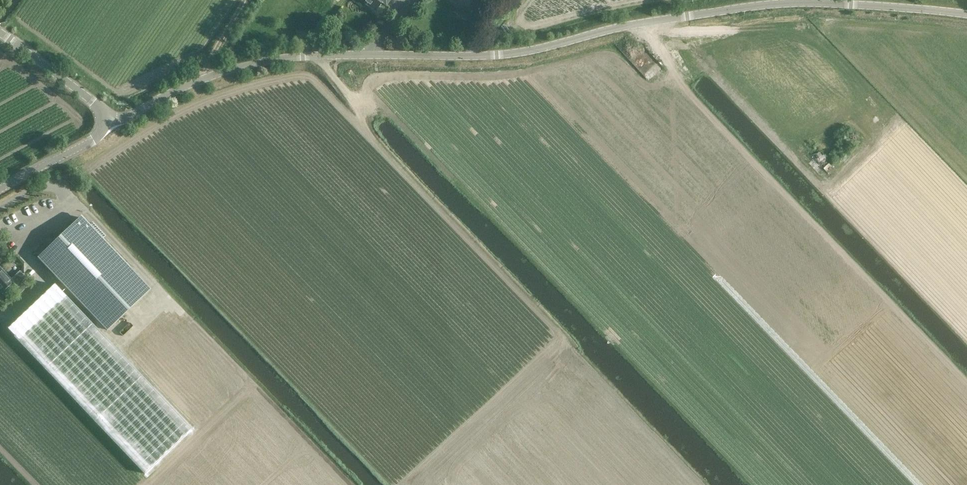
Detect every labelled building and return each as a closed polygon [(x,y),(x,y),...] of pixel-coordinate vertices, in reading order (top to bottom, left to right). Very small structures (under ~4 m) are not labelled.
[(367,3),(376,10),(382,2),(386,6),(390,0),(363,0),(367,3)] [(332,14),(326,24),(330,26),(337,17),(332,14)] [(317,40),(317,33),(296,35),(297,42),(317,40)] [(37,258),(66,289),(104,332),(148,289),(82,216),(37,258)] [(2,293),(13,283),(16,286),(17,286),(19,288),(27,279),(26,277),(19,270),(10,279),(0,268),(0,292),(2,293)] [(191,429),(54,284),(7,329),(144,473),(191,429)]
